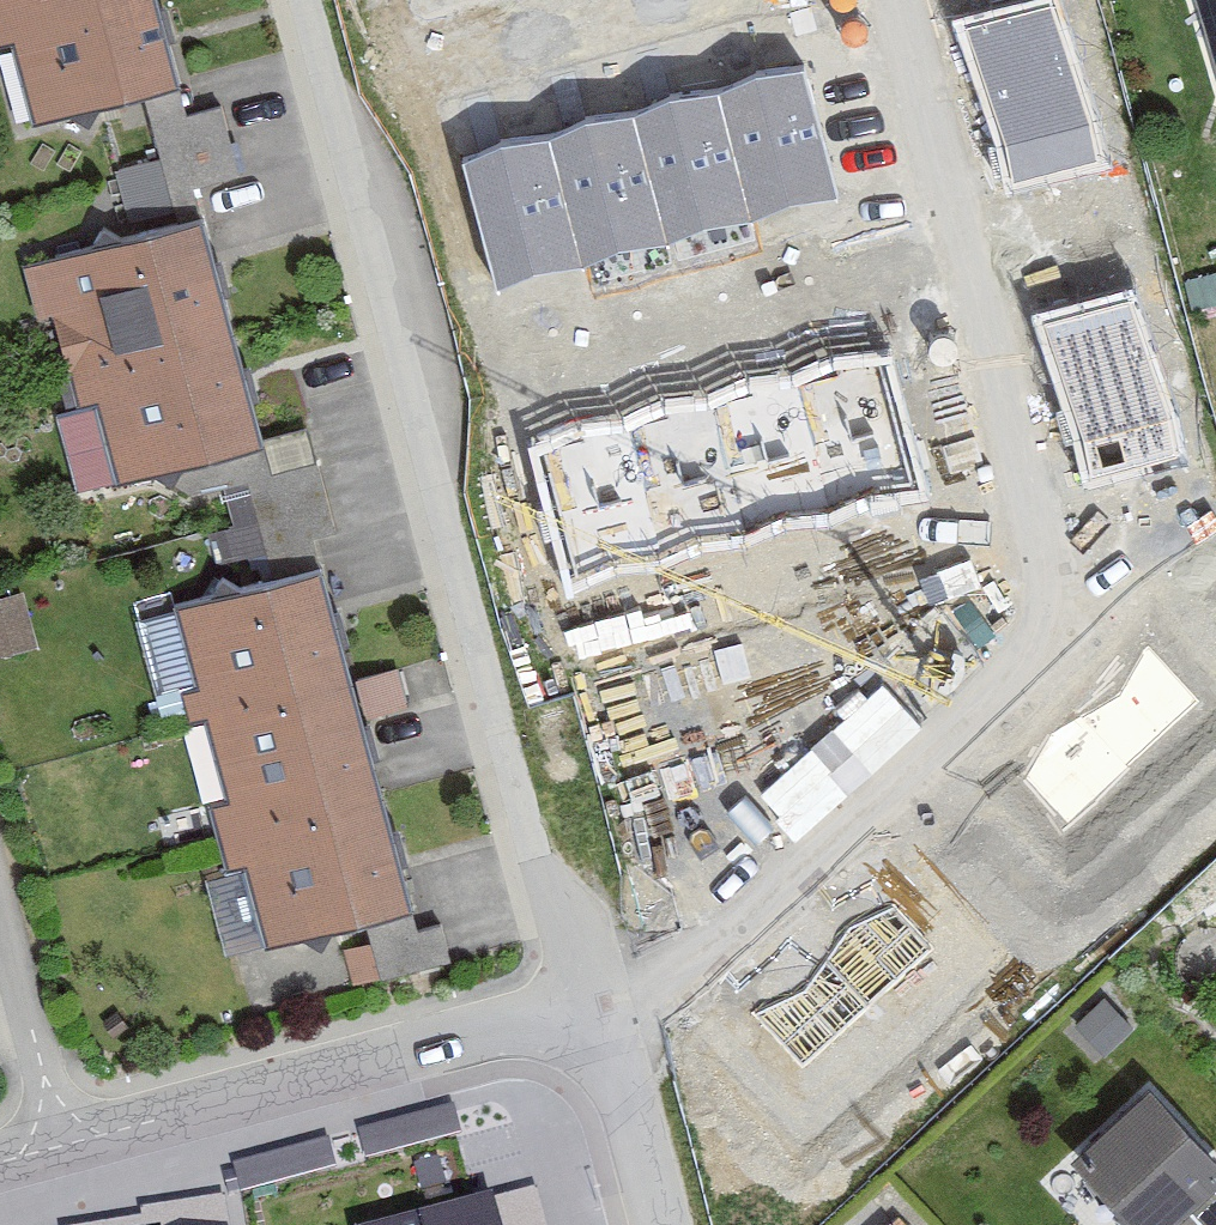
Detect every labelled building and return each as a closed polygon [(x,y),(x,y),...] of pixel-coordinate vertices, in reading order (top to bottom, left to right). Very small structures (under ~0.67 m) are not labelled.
[(148,0),(0,0),(0,29),(27,122),(171,81),(148,0)] [(1215,97),(1215,96),(1215,0),(1187,0),(1215,97)] [(1058,6),(965,30),(1005,182),(1098,158),(1058,6)] [(795,69),(466,156),(501,288),(830,201),(795,69)] [(179,134),(194,181),(239,167),(224,120),(179,134)] [(247,445),(189,220),(14,264),(28,316),(43,313),(67,405),(89,400),(109,480),(247,445)] [(1135,302),(1042,326),(1082,478),(1175,454),(1135,302)] [(881,358),(540,444),(575,576),(916,490),(881,358)] [(402,907),(310,575),(170,614),(190,687),(168,694),(217,872),(238,867),(260,945),(402,907)] [(1050,734),(1024,777),(1068,822),(1200,701),(1146,646),(1122,692),(1050,734)] [(805,991),(753,1013),(802,1069),(935,949),(894,904),(849,929),(805,991)] [(1132,1090),(1058,1166),(1119,1224),(1162,1224),(1215,1171),(1132,1090)] [(1194,1202),(1215,1224),(1215,1181),(1194,1202)] [(431,1224),(510,1224),(506,1207),(431,1224)]
